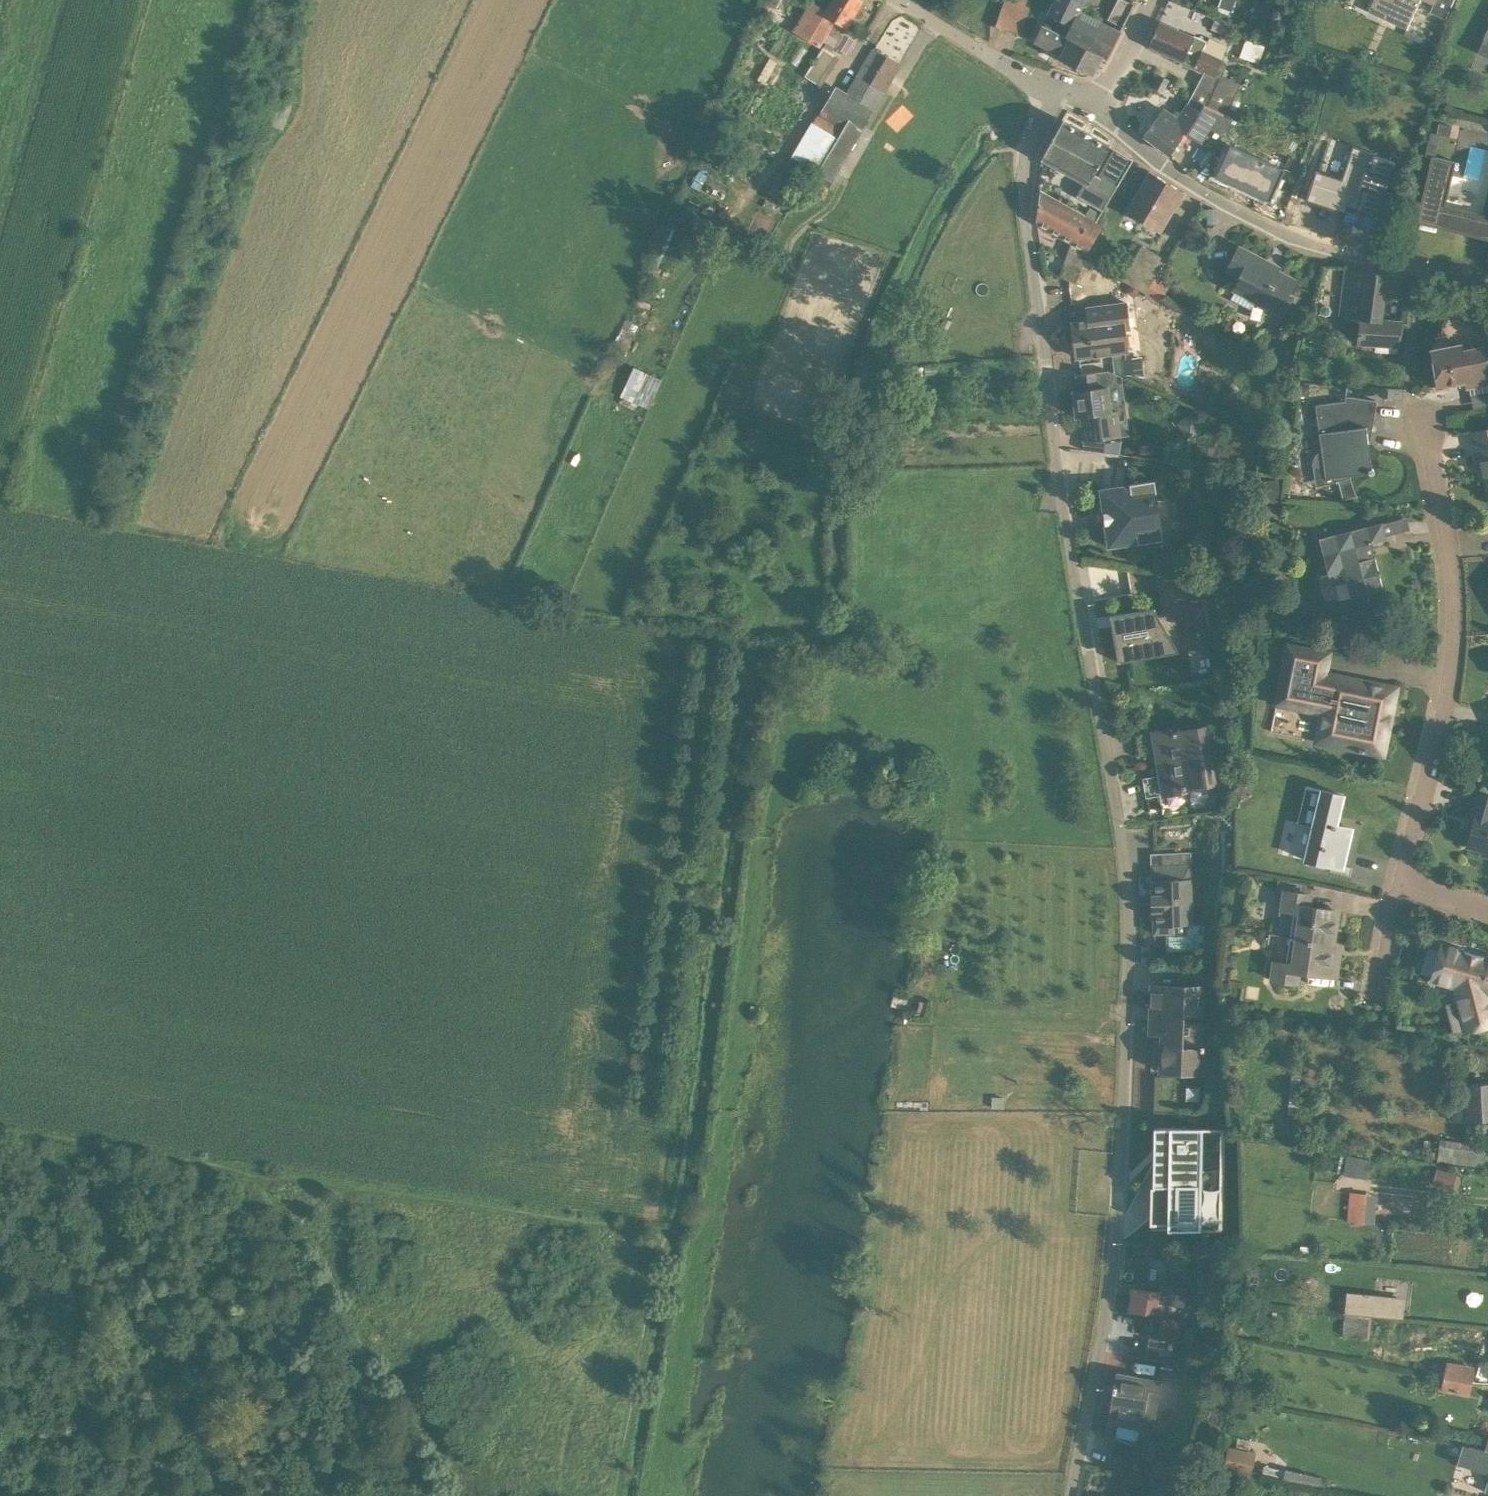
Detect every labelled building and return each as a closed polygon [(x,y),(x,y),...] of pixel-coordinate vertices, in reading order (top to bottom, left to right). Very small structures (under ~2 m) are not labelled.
[(862,1),(861,0),(833,0),(826,12),(812,3),(794,31),(818,46),(834,20),(846,28),(862,1)] [(1045,13),(1071,26),(1064,38),(1089,50),(1102,24),(1083,15),(1090,0),(1052,0),(1045,13)] [(1419,0),(1377,0),(1371,12),(1381,16),(1406,28),(1419,0)] [(1432,5),(1433,5),(1429,15),(1443,22),(1453,0),(1435,0),(1432,5)] [(1028,9),(1006,1),(996,26),(995,26),(995,27),(1018,36),(1018,34),(1028,9)] [(1203,106),(1217,112),(1225,117),(1234,97),(1235,98),(1241,85),(1221,76),(1220,79),(1215,77),(1222,61),(1203,52),(1208,42),(1194,36),(1193,38),(1159,23),(1149,46),(1204,72),(1187,104),(1200,111),(1203,106)] [(1064,38),(1042,27),(1036,39),(1063,53),(1060,59),(1092,75),(1102,57),(1107,60),(1120,33),(1102,24),(1089,50),(1064,38)] [(1483,39),(1479,50),(1487,54),(1487,28),(1483,39)] [(819,82),(838,53),(825,44),(806,73),(819,82)] [(900,64),(887,57),(874,49),(847,95),(834,88),(825,105),(806,138),(802,135),(769,194),(791,205),(810,170),(823,148),(844,160),(900,64)] [(1160,75),(1159,75),(1153,88),(1162,93),(1168,80),(1160,75)] [(1232,120),(1225,117),(1217,112),(1203,106),(1200,111),(1187,104),(1187,105),(1187,106),(1177,123),(1160,112),(1144,136),(1169,155),(1186,132),(1200,143),(1210,124),(1226,132),(1232,120)] [(1041,158),(1084,182),(1088,185),(1110,147),(1110,146),(1092,136),(1093,136),(1080,129),(1080,130),(1062,120),(1041,158)] [(1305,201),(1344,213),(1345,214),(1348,207),(1376,217),(1394,162),(1375,156),(1375,153),(1352,146),(1341,179),(1315,170),(1305,201)] [(1114,149),(1098,176),(1097,178),(1115,189),(1133,160),(1132,159),(1114,149)] [(1416,223),(1487,240),(1487,188),(1482,213),(1445,205),(1455,162),(1432,156),(1416,223)] [(1150,172),(1126,213),(1160,231),(1183,193),(1150,172)] [(1101,226),(1085,217),(1039,191),(1036,223),(1072,243),(1060,277),(1076,283),(1085,259),(1084,259),(1087,251),(1101,226)] [(1083,216),(1095,223),(1099,216),(1087,209),(1083,216)] [(1121,280),(1131,285),(1145,294),(1166,259),(1142,245),(1121,280)] [(1239,248),(1227,271),(1241,278),(1234,290),(1282,314),(1291,297),(1287,295),(1294,281),(1277,272),(1278,268),(1239,248)] [(1357,343),(1399,347),(1403,324),(1381,322),(1387,274),(1366,272),(1345,270),(1340,317),(1360,320),(1357,343)] [(1116,277),(1102,279),(1078,282),(1080,304),(1122,299),(1120,281),(1116,277)] [(1129,330),(1126,303),(1087,308),(1088,321),(1074,322),(1078,359),(1124,353),(1122,331),(1129,330)] [(1431,350),(1437,388),(1466,383),(1467,389),(1487,385),(1487,346),(1461,351),(1460,345),(1431,350)] [(649,409),(664,376),(635,363),(621,397),(649,409)] [(1077,375),(1079,391),(1073,392),(1076,417),(1081,416),(1084,440),(1089,441),(1120,437),(1118,424),(1125,423),(1123,403),(1110,405),(1108,387),(1114,387),(1117,374),(1106,371),(1077,375)] [(1326,485),(1351,478),(1350,475),(1368,473),(1369,473),(1370,474),(1371,474),(1372,474),(1373,474),(1373,473),(1374,472),(1374,471),(1374,470),(1373,469),(1372,468),(1368,444),(1370,444),(1377,401),(1345,396),(1344,401),(1315,405),(1321,452),(1317,454),(1314,456),(1313,460),(1312,464),(1314,468),(1317,471),(1320,473),(1324,473),(1326,485)] [(1471,433),(1478,467),(1483,467),(1487,495),(1487,430),(1471,433)] [(1281,492),(1282,474),(1268,473),(1267,491),(1281,492)] [(1154,481),(1130,484),(1130,485),(1100,490),(1108,547),(1138,543),(1138,544),(1163,540),(1160,521),(1163,521),(1165,521),(1166,520),(1168,519),(1169,518),(1170,516),(1171,515),(1172,513),(1172,511),(1172,510),(1172,508),(1171,506),(1171,504),(1170,503),(1168,502),(1167,501),(1165,500),(1163,499),(1162,499),(1157,500),(1154,481)] [(1383,590),(1375,558),(1367,560),(1363,545),(1386,539),(1382,523),(1319,539),(1331,584),(1346,581),(1351,598),(1383,590)] [(1163,618),(1156,619),(1152,612),(1110,619),(1117,662),(1194,649),(1182,584),(1156,580),(1163,618)] [(1317,741),(1382,754),(1396,689),(1330,676),(1330,677),(1324,676),(1328,654),(1288,646),(1276,703),(1323,712),(1317,741)] [(1156,753),(1158,764),(1210,756),(1206,727),(1176,732),(1175,729),(1135,735),(1138,756),(1156,753)] [(1210,756),(1158,764),(1160,775),(1142,778),(1145,799),(1186,792),(1185,789),(1215,784),(1210,756)] [(1305,786),(1305,788),(1321,791),(1305,860),(1342,869),(1351,829),(1350,829),(1350,831),(1335,828),(1342,795),(1305,786)] [(1478,794),(1468,830),(1472,831),(1468,847),(1483,851),(1482,855),(1487,857),(1487,797),(1478,794)] [(1175,934),(1165,935),(1166,952),(1204,951),(1203,923),(1192,923),(1190,853),(1179,853),(1180,865),(1152,866),(1153,895),(1151,896),(1152,912),(1153,912),(1154,926),(1174,925),(1175,934)] [(1291,937),(1332,944),(1337,912),(1309,908),(1311,896),(1284,892),(1281,909),(1295,911),(1291,937)] [(1330,958),(1332,944),(1291,937),(1287,964),(1274,962),(1271,980),(1298,984),(1299,972),(1336,977),(1338,959),(1330,958)] [(1458,1005),(1448,1008),(1454,1030),(1464,1028),(1465,1031),(1487,1025),(1487,958),(1442,945),(1432,980),(1453,986),(1458,1005)] [(1198,1013),(1199,988),(1151,986),(1150,1016),(1151,1016),(1152,1012),(1167,1012),(1166,1023),(1162,1023),(1160,1072),(1202,1074),(1203,1052),(1204,1048),(1203,1047),(1204,1024),(1190,1024),(1190,1013),(1198,1013)] [(1464,1084),(1464,1096),(1465,1121),(1487,1120),(1487,1083),(1464,1084)] [(1152,1215),(1153,1215),(1152,1231),(1223,1232),(1225,1129),(1154,1128),(1153,1161),(1152,1215)] [(1487,1167),(1487,1144),(1442,1137),(1438,1159),(1487,1167)] [(1357,1177),(1361,1158),(1361,1157),(1347,1155),(1343,1175),(1357,1178),(1357,1177)] [(1350,1193),(1347,1221),(1363,1223),(1366,1194),(1350,1193)] [(1166,1248),(1164,1260),(1174,1262),(1176,1249),(1166,1248)] [(1168,1303),(1183,1305),(1184,1305),(1186,1289),(1141,1284),(1141,1289),(1133,1288),(1129,1310),(1153,1313),(1152,1317),(1149,1337),(1150,1337),(1146,1359),(1179,1365),(1185,1322),(1166,1319),(1168,1303)] [(1343,1292),(1341,1312),(1401,1319),(1403,1298),(1343,1292)] [(1447,1361),(1441,1390),(1470,1396),(1475,1367),(1447,1361)] [(1161,1381),(1125,1375),(1117,1374),(1115,1386),(1114,1386),(1112,1392),(1114,1392),(1109,1422),(1153,1429),(1161,1381)] [(1114,1438),(1110,1456),(1133,1461),(1136,1447),(1114,1438)] [(1485,1451),(1470,1446),(1463,1466),(1487,1473),(1486,1478),(1487,1479),(1487,1452),(1485,1451)] [(1250,1478),(1255,1452),(1225,1447),(1220,1472),(1250,1478)]
